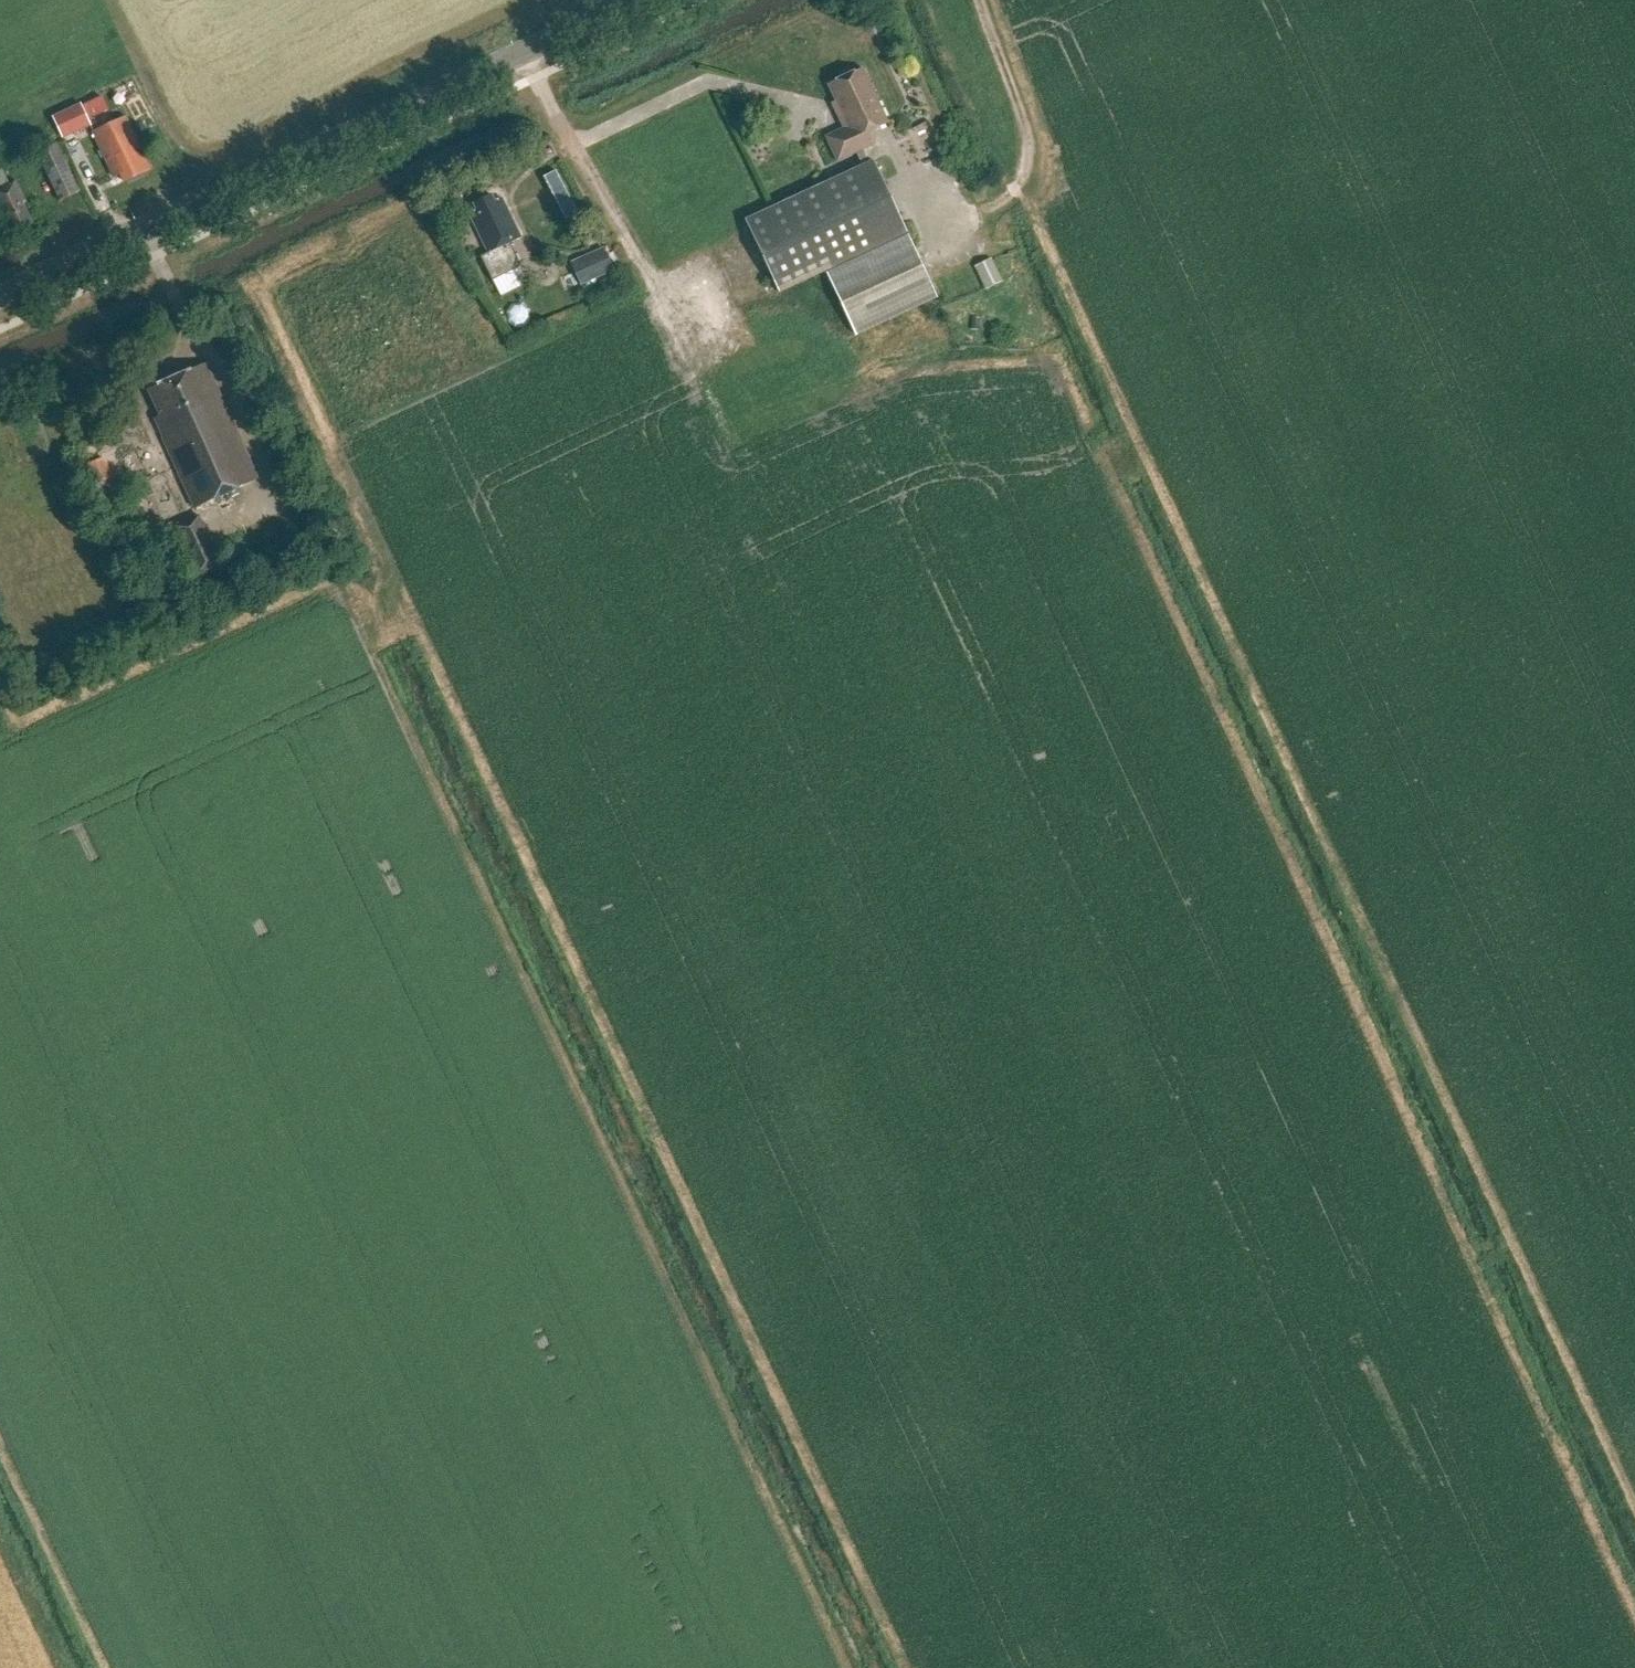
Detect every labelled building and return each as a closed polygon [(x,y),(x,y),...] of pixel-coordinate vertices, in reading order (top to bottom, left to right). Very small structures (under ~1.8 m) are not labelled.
[(856,153),(863,166),(745,221),(779,293),(826,271),(855,336),(937,298),(874,161),(869,163),(863,150),(875,145),(869,132),(888,124),(863,69),(829,85),(840,111),(836,113),(844,129),(826,137),(837,162),(856,153)] [(53,116),(62,137),(92,124),(83,103),(53,116)] [(114,178),(121,175),(124,182),(151,170),(126,118),(93,133),(114,178)] [(57,142),(37,151),(59,199),(79,190),(57,142)] [(4,220),(7,219),(14,232),(32,223),(23,204),(26,202),(17,182),(10,185),(3,170),(0,172),(0,212),(4,220)] [(481,257),(493,281),(521,267),(510,244),(521,239),(502,199),(495,203),(491,195),(473,204),(477,211),(470,214),(489,254),(481,257)] [(603,249),(569,264),(580,287),(613,272),(603,249)] [(1007,283),(995,259),(978,267),(989,291),(1007,283)] [(164,438),(163,439),(195,509),(258,480),(206,364),(149,390),(160,417),(155,419),(164,438)] [(115,479),(108,459),(89,466),(96,486),(115,479)] [(226,567),(203,516),(170,530),(193,581),(226,567)]
